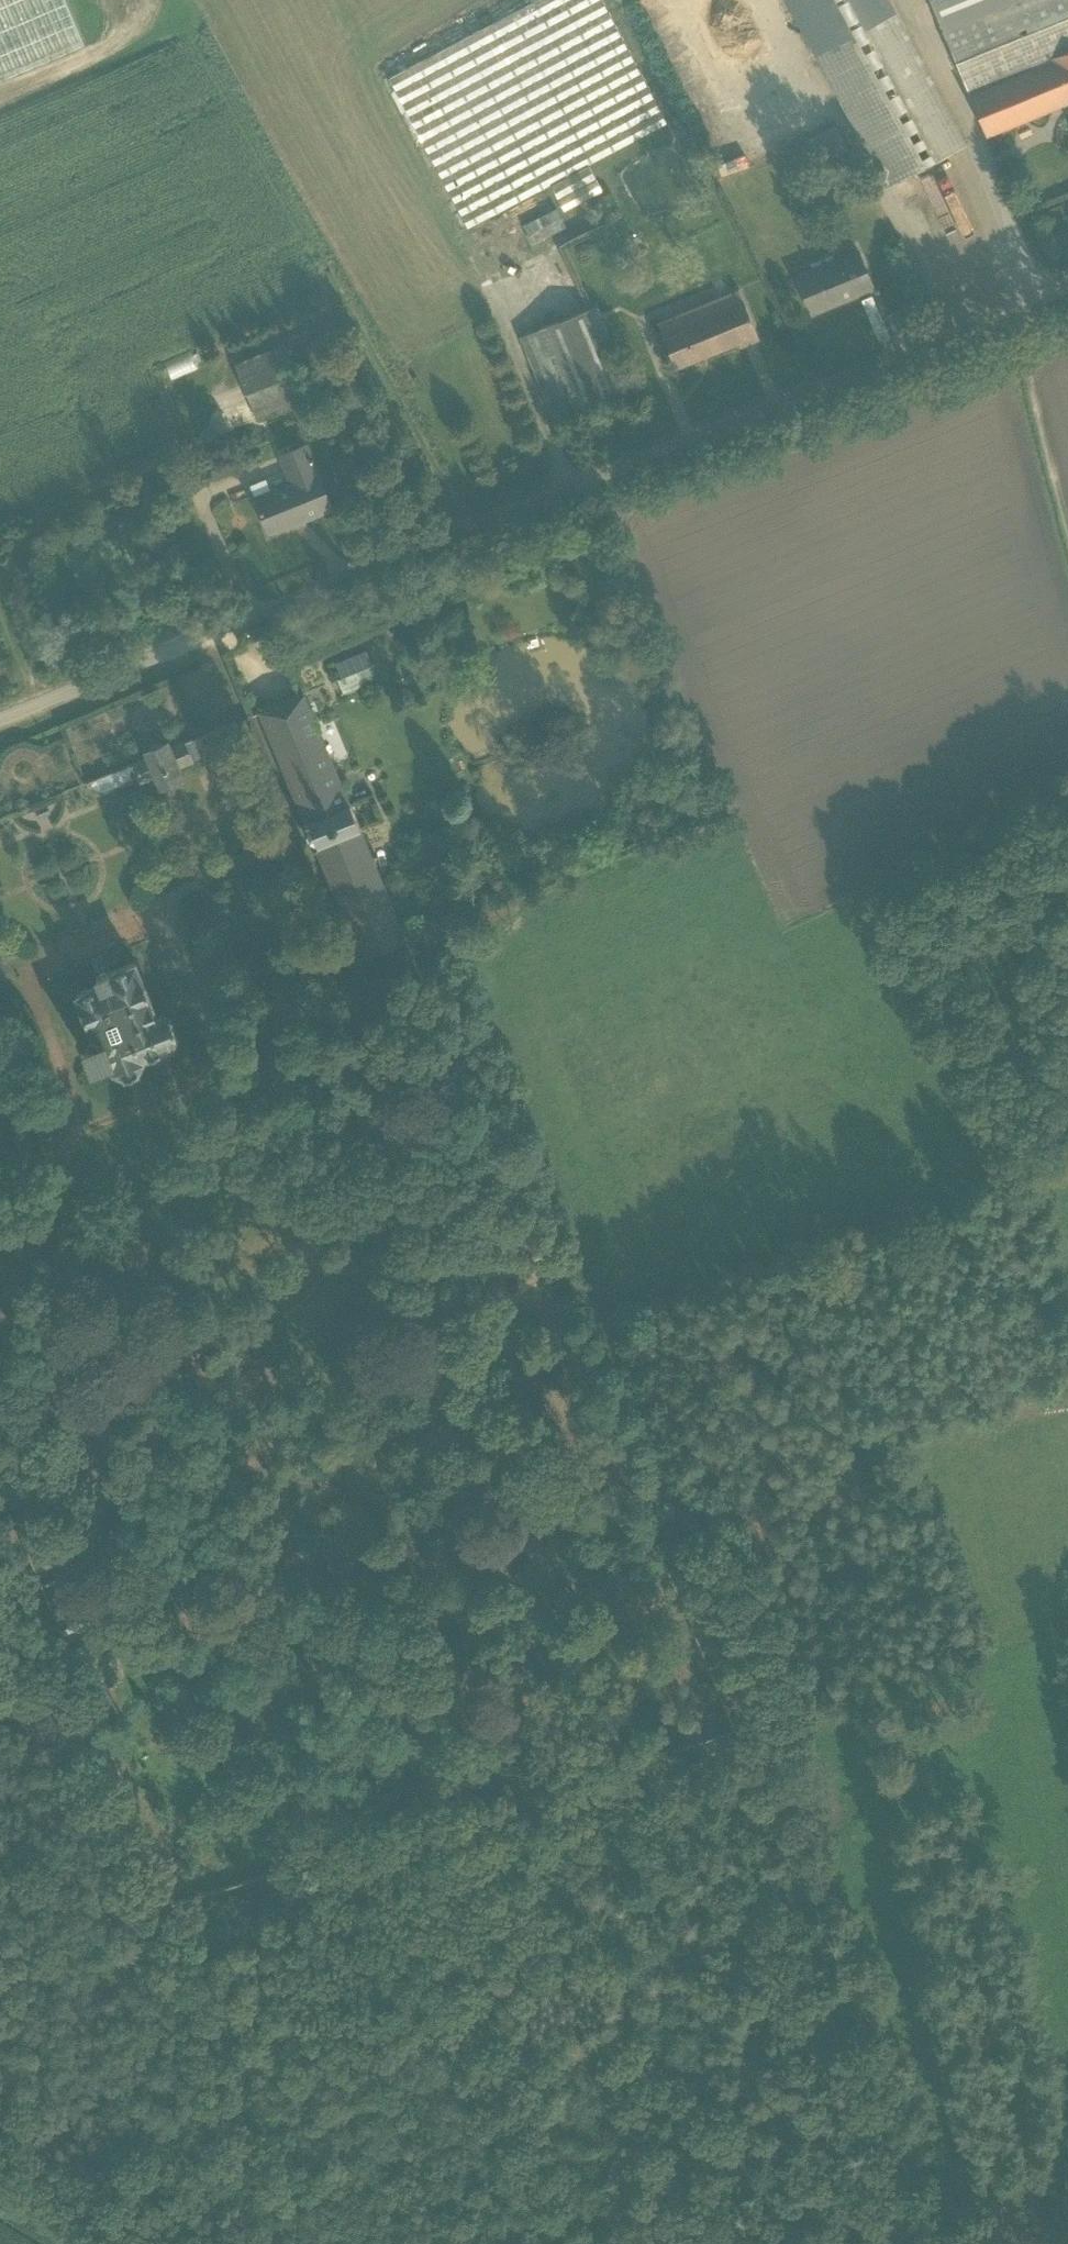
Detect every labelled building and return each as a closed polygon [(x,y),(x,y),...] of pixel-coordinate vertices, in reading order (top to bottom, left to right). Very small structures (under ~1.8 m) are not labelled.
[(398,75),(473,221),(665,128),(596,0),(543,0),(398,75)] [(787,33),(876,191),(963,148),(885,0),(854,0),(787,33)] [(934,8),(962,104),(1067,59),(1067,0),(951,0),(934,8)] [(962,104),(977,143),(1067,106),(1067,59),(962,104)] [(1067,164),(1067,132),(1053,141),(1067,164)] [(541,245),(574,229),(564,210),(532,225),(541,245)] [(779,284),(796,322),(880,285),(864,248),(779,284)] [(741,282),(636,321),(654,365),(758,332),(741,282)] [(627,392),(589,310),(511,342),(546,423),(627,392)] [(291,347),(243,364),(264,422),(312,405),(291,347)] [(199,357),(171,371),(178,385),(206,371),(199,357)] [(279,485),(237,500),(251,539),(328,513),(304,443),(269,455),(279,485)] [(379,667),(341,679),(347,698),(385,687),(379,667)] [(297,687),(245,712),(350,937),(403,913),(297,687)] [(233,728),(197,741),(203,757),(221,750),(247,819),(255,816),(240,774),(248,771),(233,728)] [(164,737),(118,754),(136,802),(182,785),(164,737)] [(85,931),(71,935),(82,978),(96,975),(85,931)] [(74,989),(89,1033),(88,1036),(90,1042),(82,1045),(91,1069),(111,1061),(114,1068),(128,1075),(140,1070),(146,1055),(175,1043),(180,1030),(179,1028),(177,1029),(172,1017),(175,1016),(174,1014),(159,1009),(138,956),(111,966),(110,964),(95,970),(99,980),(74,989)]
